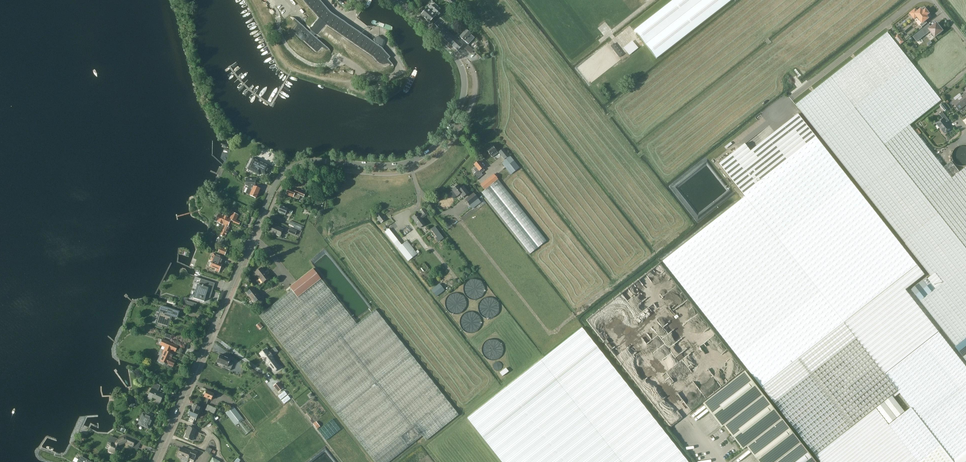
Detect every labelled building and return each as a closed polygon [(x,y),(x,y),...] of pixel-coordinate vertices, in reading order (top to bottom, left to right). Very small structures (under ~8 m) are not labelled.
[(268,0),(267,1),(266,1),(265,0),(263,0),(265,2),(265,4),(267,6),(269,6),(272,8),(271,10),(274,13),(277,9),(275,7),(275,6),(274,7),(274,6),(274,7),(273,8),(272,8),(270,5),(270,4),(271,3),(271,2),(270,2),(269,1),(269,0),(268,0)] [(312,27),(311,27),(311,26),(310,26),(309,26),(309,25),(307,24),(306,24),(306,25),(310,28),(311,29),(310,31),(296,19),(295,18),(294,18),(294,17),(293,17),(292,17),(291,17),(292,18),(298,24),(292,31),(316,51),(322,45),(328,50),(330,51),(330,50),(330,49),(329,49),(329,48),(327,46),(323,43),(313,34),(315,32),(320,37),(320,36),(321,36),(320,36),(320,35),(319,34),(318,33),(318,32),(317,32),(326,23),(374,56),(378,61),(379,60),(379,61),(380,61),(380,62),(381,62),(382,62),(383,63),(384,63),(385,63),(386,62),(387,62),(388,61),(393,67),(394,67),(394,66),(394,65),(394,64),(394,63),(392,61),(389,58),(391,56),(384,47),(387,40),(386,39),(386,38),(380,34),(379,34),(373,39),(332,11),(322,0),(305,0),(320,18),(312,27)] [(634,30),(656,59),(732,0),(673,0),(634,30)] [(435,15),(438,12),(431,5),(427,9),(421,15),(429,22),(435,16),(435,15)] [(917,12),(916,10),(911,14),(915,18),(917,17),(922,23),(920,25),(922,27),(927,23),(925,21),(930,17),(928,14),(929,14),(926,9),(923,12),(921,9),(917,12)] [(463,45),(437,22),(432,27),(458,51),(458,50),(463,45)] [(935,37),(939,34),(940,34),(942,33),(942,31),(943,31),(936,23),(931,27),(928,24),(921,30),(925,35),(930,31),(932,33),(931,34),(931,35),(932,37),(933,37),(934,36),(935,37)] [(468,31),(466,29),(459,37),(463,41),(464,40),(468,44),(471,40),(469,39),(470,38),(469,37),(468,38),(467,37),(470,34),(468,31)] [(960,172),(951,162),(943,168),(910,125),(941,100),(911,63),(887,32),(796,105),(820,135),(931,276),(928,279),(927,278),(911,290),(915,295),(915,296),(963,357),(965,361),(965,167),(960,172)] [(895,37),(900,44),(903,42),(898,35),(895,37)] [(614,43),(610,46),(619,58),(623,55),(614,43)] [(464,48),(470,54),(473,50),(467,44),(464,48)] [(965,104),(965,95),(965,93),(961,95),(961,96),(953,103),(958,111),(963,107),(965,104)] [(943,119),(936,124),(944,134),(951,128),(946,123),(949,121),(942,112),(939,114),(943,119)] [(877,407),(892,395),(897,390),(844,322),(917,265),(798,114),(751,151),(745,144),(719,164),(745,197),(663,261),(738,357),(818,458),(854,430),(852,427),(877,407)] [(486,149),(487,150),(486,150),(490,156),(492,158),(498,153),(496,151),(492,146),(489,148),(489,147),(486,149)] [(504,160),(506,158),(509,156),(503,148),(498,152),(504,160)] [(507,159),(502,163),(511,175),(519,168),(512,158),(511,159),(509,156),(506,158),(507,159)] [(270,166),(253,158),(248,169),(259,175),(261,172),(266,175),(268,170),(269,170),(270,167),(269,167),(270,166)] [(483,167),(478,161),(474,165),(476,168),(475,169),(475,171),(476,172),(473,174),(477,179),(482,175),(481,173),(484,171),(483,168),(483,167)] [(485,190),(498,179),(494,174),(480,185),(485,190)] [(530,254),(531,253),(546,241),(498,179),(485,190),(481,193),(530,254)] [(260,189),(255,187),(255,183),(245,183),(245,185),(248,187),(245,193),(250,195),(256,198),(260,189)] [(468,194),(468,193),(466,190),(465,190),(466,190),(464,187),(463,187),(460,189),(458,186),(452,190),(457,197),(460,195),(463,198),(468,194)] [(288,188),(286,194),(299,199),(300,196),(304,197),(305,193),(296,189),(296,191),(288,188)] [(470,206),(478,199),(474,193),(465,200),(470,206)] [(278,212),(285,215),(287,212),(292,214),(293,211),(281,206),(278,212)] [(217,222),(225,226),(221,236),(225,237),(229,228),(228,227),(230,221),(239,225),(240,222),(236,220),(238,215),(233,212),(230,218),(219,213),(216,220),(218,221),(217,222)] [(380,213),(376,217),(380,222),(384,219),(380,213)] [(425,224),(417,214),(412,218),(420,228),(425,224)] [(290,221),(288,226),(301,231),(303,226),(290,221)] [(285,231),(273,225),(270,232),(282,237),(285,231)] [(397,248),(401,245),(389,229),(385,232),(397,248)] [(398,248),(408,261),(417,254),(407,241),(398,248)] [(225,255),(227,250),(220,247),(218,253),(225,255)] [(221,264),(224,258),(213,253),(211,261),(212,261),(210,267),(216,269),(216,271),(219,273),(222,264),(221,264)] [(909,294),(906,290),(926,275),(918,266),(844,322),(867,352),(897,390),(912,408),(953,461),(965,452),(965,366),(945,339),(909,294)] [(255,273),(263,283),(270,278),(262,268),(255,273)] [(297,282),(290,287),(292,290),(298,298),(321,279),(313,269),(297,282)] [(201,279),(199,285),(198,284),(193,298),(204,301),(206,297),(210,299),(212,294),(207,293),(210,282),(201,279)] [(422,436),(455,410),(453,408),(405,347),(391,329),(376,310),(375,310),(357,324),(321,279),(298,298),(292,290),(259,316),(375,461),(389,461),(422,436)] [(444,290),(442,287),(439,284),(432,290),(437,296),(444,290)] [(246,293),(255,303),(261,298),(253,288),(246,293)] [(647,296),(633,309),(639,315),(653,302),(647,296)] [(162,325),(163,326),(167,327),(170,319),(169,319),(170,316),(178,318),(177,317),(179,311),(178,311),(178,312),(160,307),(159,312),(159,311),(159,312),(160,312),(157,321),(163,323),(162,325)] [(639,332),(649,349),(659,343),(658,341),(654,334),(650,337),(649,335),(650,334),(646,327),(639,332)] [(582,328),(467,418),(502,461),(688,461),(582,328)] [(173,366),(175,362),(170,359),(170,357),(171,358),(173,355),(169,353),(171,350),(175,352),(177,347),(163,340),(162,341),(160,340),(159,344),(161,345),(160,345),(166,348),(161,358),(160,358),(158,362),(165,365),(165,363),(167,365),(168,364),(173,366)] [(714,344),(722,353),(727,349),(721,342),(719,344),(717,342),(714,344)] [(261,353),(260,354),(263,358),(262,358),(265,362),(265,361),(267,363),(268,363),(271,367),(273,366),(276,370),(279,368),(273,359),(271,356),(272,356),(270,353),(269,353),(266,349),(265,350),(264,350),(261,353)] [(216,363),(224,366),(223,368),(230,371),(233,364),(230,362),(231,360),(220,355),(216,363)] [(500,370),(503,363),(498,361),(497,364),(495,363),(494,368),(500,370)] [(499,372),(501,375),(508,371),(505,367),(499,372)] [(704,404),(722,428),(724,426),(732,435),(729,438),(730,441),(733,443),(736,440),(743,450),(747,447),(759,461),(776,461),(801,442),(746,371),(704,404)] [(681,389),(681,396),(685,402),(689,408),(691,408),(690,406),(692,405),(692,402),(689,402),(689,384),(691,386),(693,384),(692,384),(691,382),(684,387),(681,389)] [(152,401),(153,398),(156,400),(155,404),(158,406),(160,403),(164,394),(164,393),(160,391),(160,392),(158,391),(161,386),(155,383),(152,389),(148,398),(148,399),(152,401)] [(273,386),(278,392),(282,389),(282,390),(282,389),(277,383),(273,386)] [(209,399),(212,400),(214,394),(207,391),(204,397),(209,399)] [(953,461),(912,408),(905,413),(892,395),(877,407),(890,424),(889,425),(918,461),(954,461),(953,461)] [(188,415),(197,419),(200,412),(199,412),(201,407),(194,404),(192,409),(191,409),(188,415)] [(216,408),(208,405),(205,410),(214,414),(216,408)] [(244,437),(252,430),(234,407),(226,413),(244,437)] [(145,411),(144,414),(143,413),(138,424),(149,429),(153,418),(152,418),(153,415),(145,411)] [(185,438),(193,441),(197,430),(189,427),(185,438)] [(109,450),(108,451),(115,454),(119,445),(125,442),(125,443),(133,447),(135,441),(125,437),(116,440),(114,439),(112,443),(110,443),(108,444),(107,445),(106,447),(107,449),(109,450)] [(801,442),(776,461),(816,461),(801,442)] [(183,458),(182,460),(186,461),(187,461),(188,459),(194,461),(197,452),(192,450),(191,452),(180,447),(177,455),(183,458)] [(953,461),(954,461),(965,461),(965,452),(953,461)]
